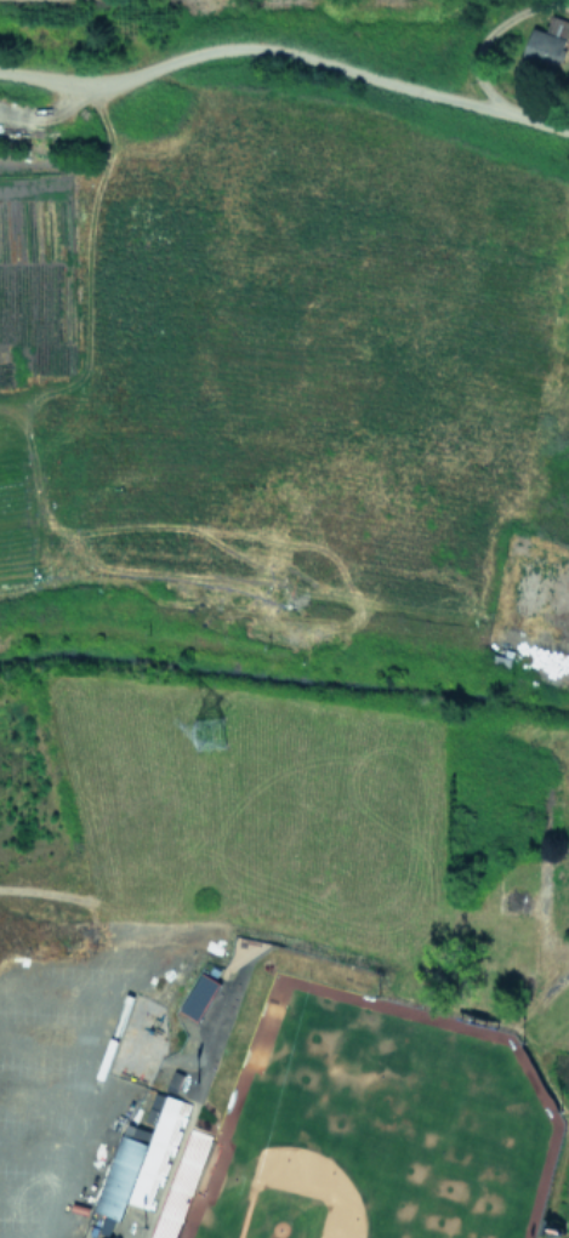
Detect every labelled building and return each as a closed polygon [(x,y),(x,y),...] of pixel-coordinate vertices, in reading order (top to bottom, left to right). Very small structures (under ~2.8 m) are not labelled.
[(550,15),(545,31),(531,27),(521,60),(555,70),(568,25),(568,21),(550,15)] [(177,1010),(197,1021),(217,983),(198,972),(177,1010)] [(155,1124),(166,1096),(154,1091),(144,1120),(155,1124)] [(91,1210),(118,1219),(125,1198),(146,1141),(119,1133),(91,1210)] [(159,1178),(137,1171),(128,1202),(150,1208),(159,1178)]
